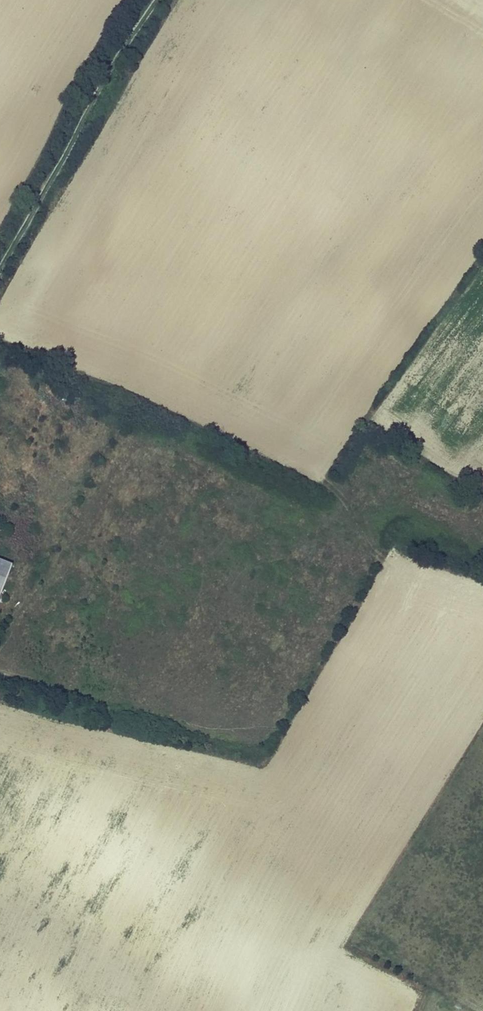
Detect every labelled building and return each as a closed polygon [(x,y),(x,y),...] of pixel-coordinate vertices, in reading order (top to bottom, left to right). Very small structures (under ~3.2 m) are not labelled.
[(3,590),(19,551),(0,543),(0,589),(3,590)]
